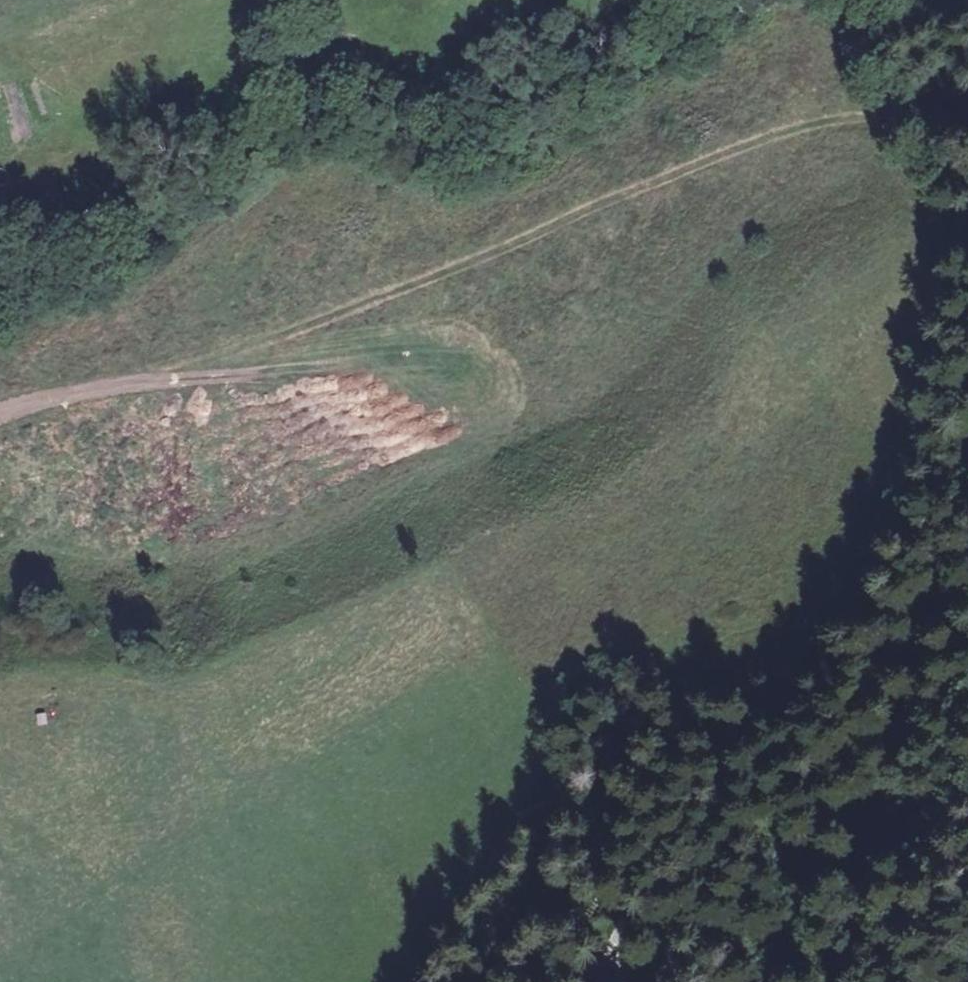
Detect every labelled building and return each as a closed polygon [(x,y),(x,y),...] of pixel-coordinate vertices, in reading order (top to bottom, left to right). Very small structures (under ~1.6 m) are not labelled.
[(43,710),(33,711),(34,722),(44,721),(43,710)]
